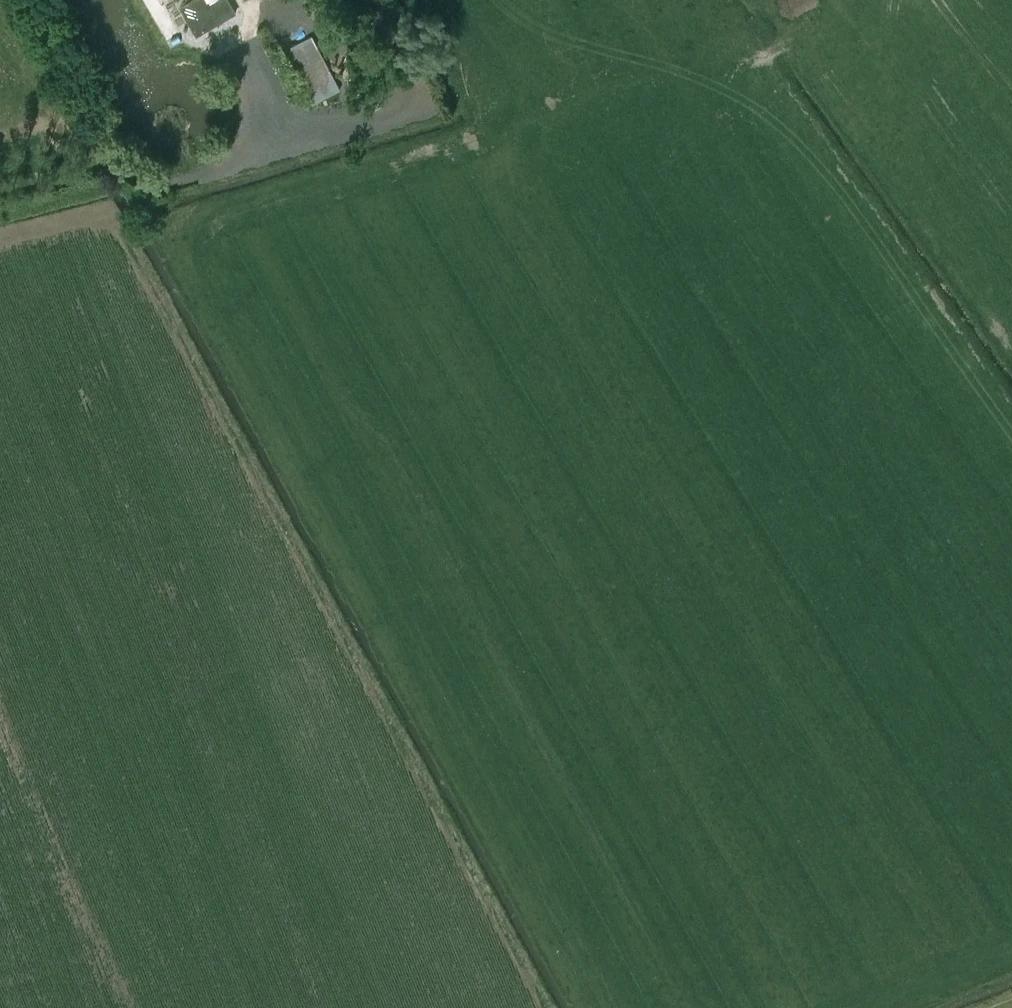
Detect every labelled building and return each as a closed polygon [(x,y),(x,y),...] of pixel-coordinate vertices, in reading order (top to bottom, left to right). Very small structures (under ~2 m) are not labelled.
[(313,35),(285,48),(312,104),(339,91),(313,35)]
